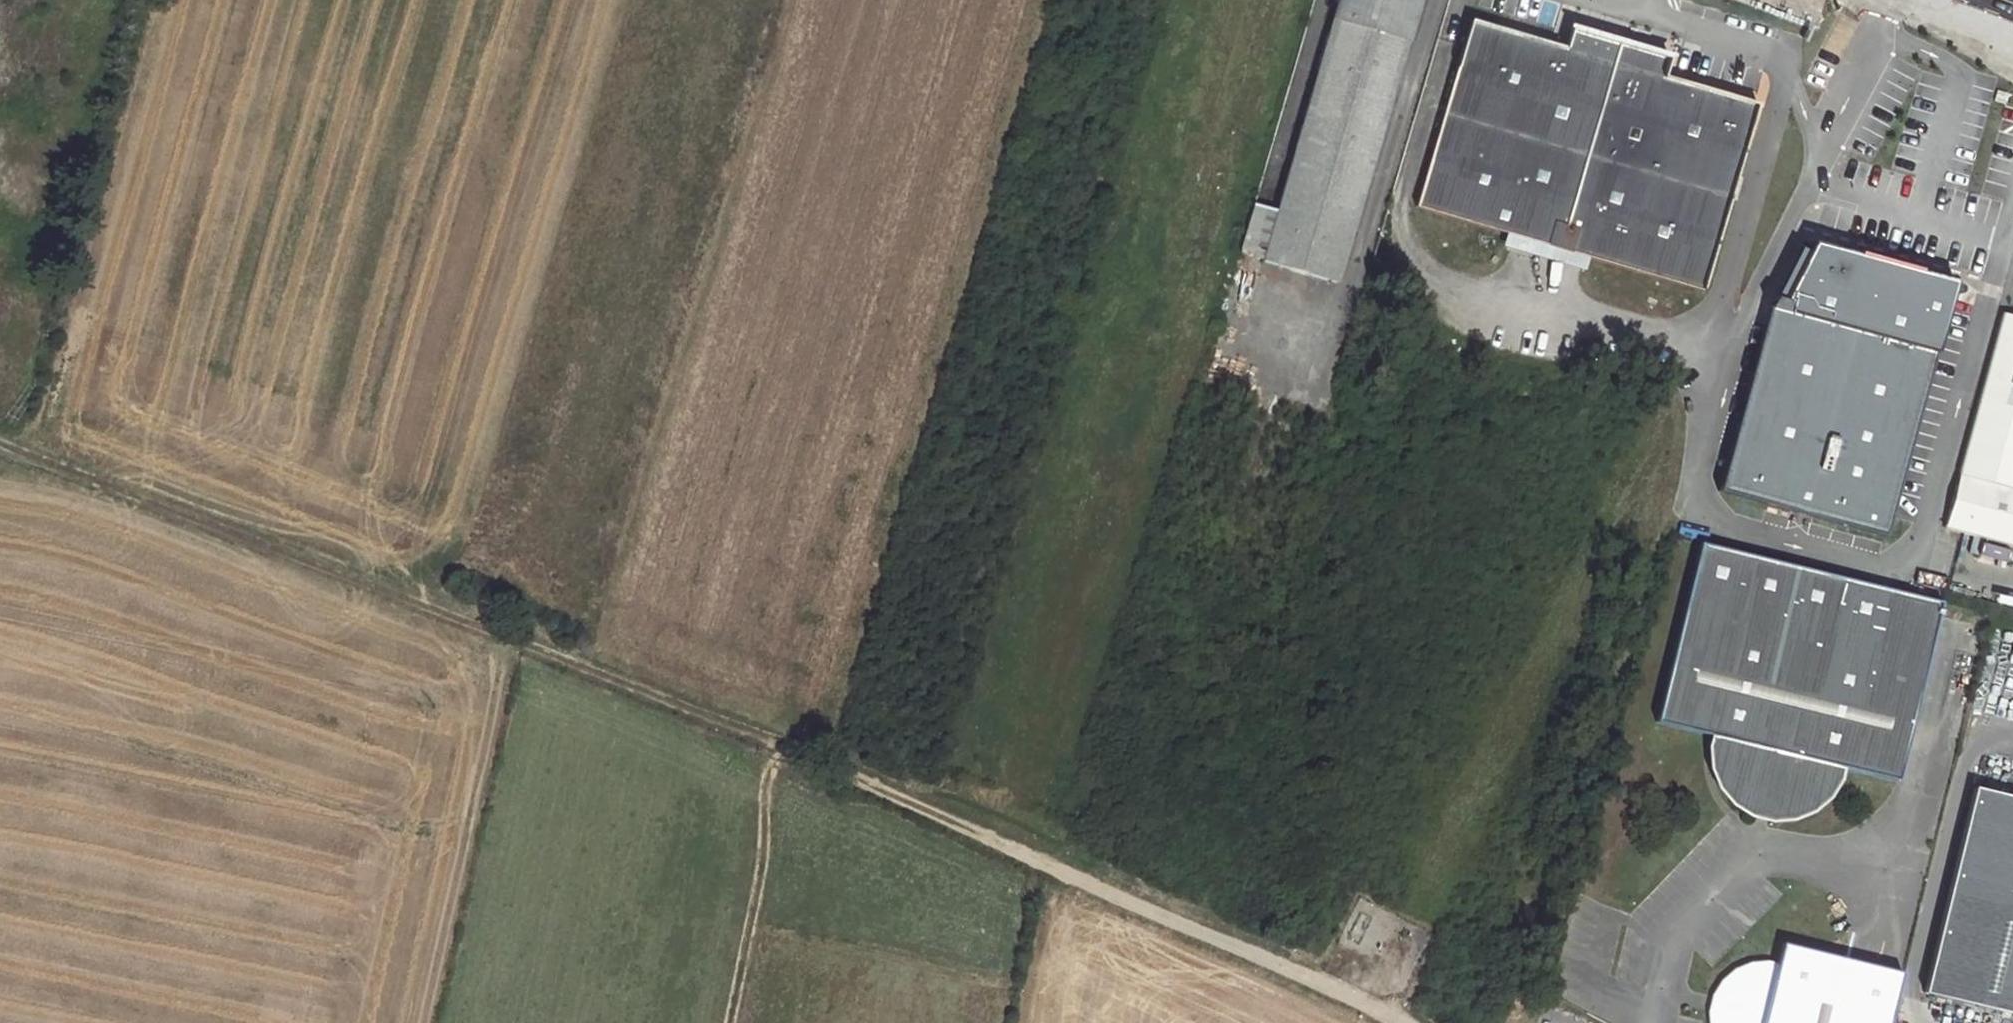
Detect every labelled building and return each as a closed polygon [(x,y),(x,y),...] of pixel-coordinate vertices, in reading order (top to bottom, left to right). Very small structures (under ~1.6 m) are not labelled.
[(1239,251),(1336,281),(1418,0),(1338,0),(1278,210),(1253,204),(1239,251)] [(1416,208),(1547,245),(1609,40),(1570,28),(1565,47),(1471,20),(1416,208)] [(1547,245),(1703,290),(1757,103),(1665,76),(1670,57),(1609,40),(1547,245)] [(1770,302),(1720,485),(1887,531),(1957,276),(1813,237),(1782,295),(1778,294),(1775,303),(1770,302)] [(2006,303),(1958,462),(1959,462),(1942,517),(2012,538),(2012,305),(2006,303)] [(1943,598),(1701,537),(1656,716),(1715,731),(1713,745),(1714,758),(1717,769),(1722,780),(1728,789),(1738,798),(1752,806),(1763,810),(1774,811),(1785,811),(1799,808),(1807,804),(1813,801),(1823,792),(1830,783),(1836,774),(1840,762),(1898,778),(1943,598)] [(1973,785),(1921,989),(2012,1013),(2012,795),(1973,785)] [(1901,970),(1779,940),(1773,965),(1763,963),(1756,963),(1745,966),(1739,968),(1731,973),(1721,983),(1715,992),(1711,1007),(1711,1019),(1712,1022),(1888,1022),(1901,970)]
